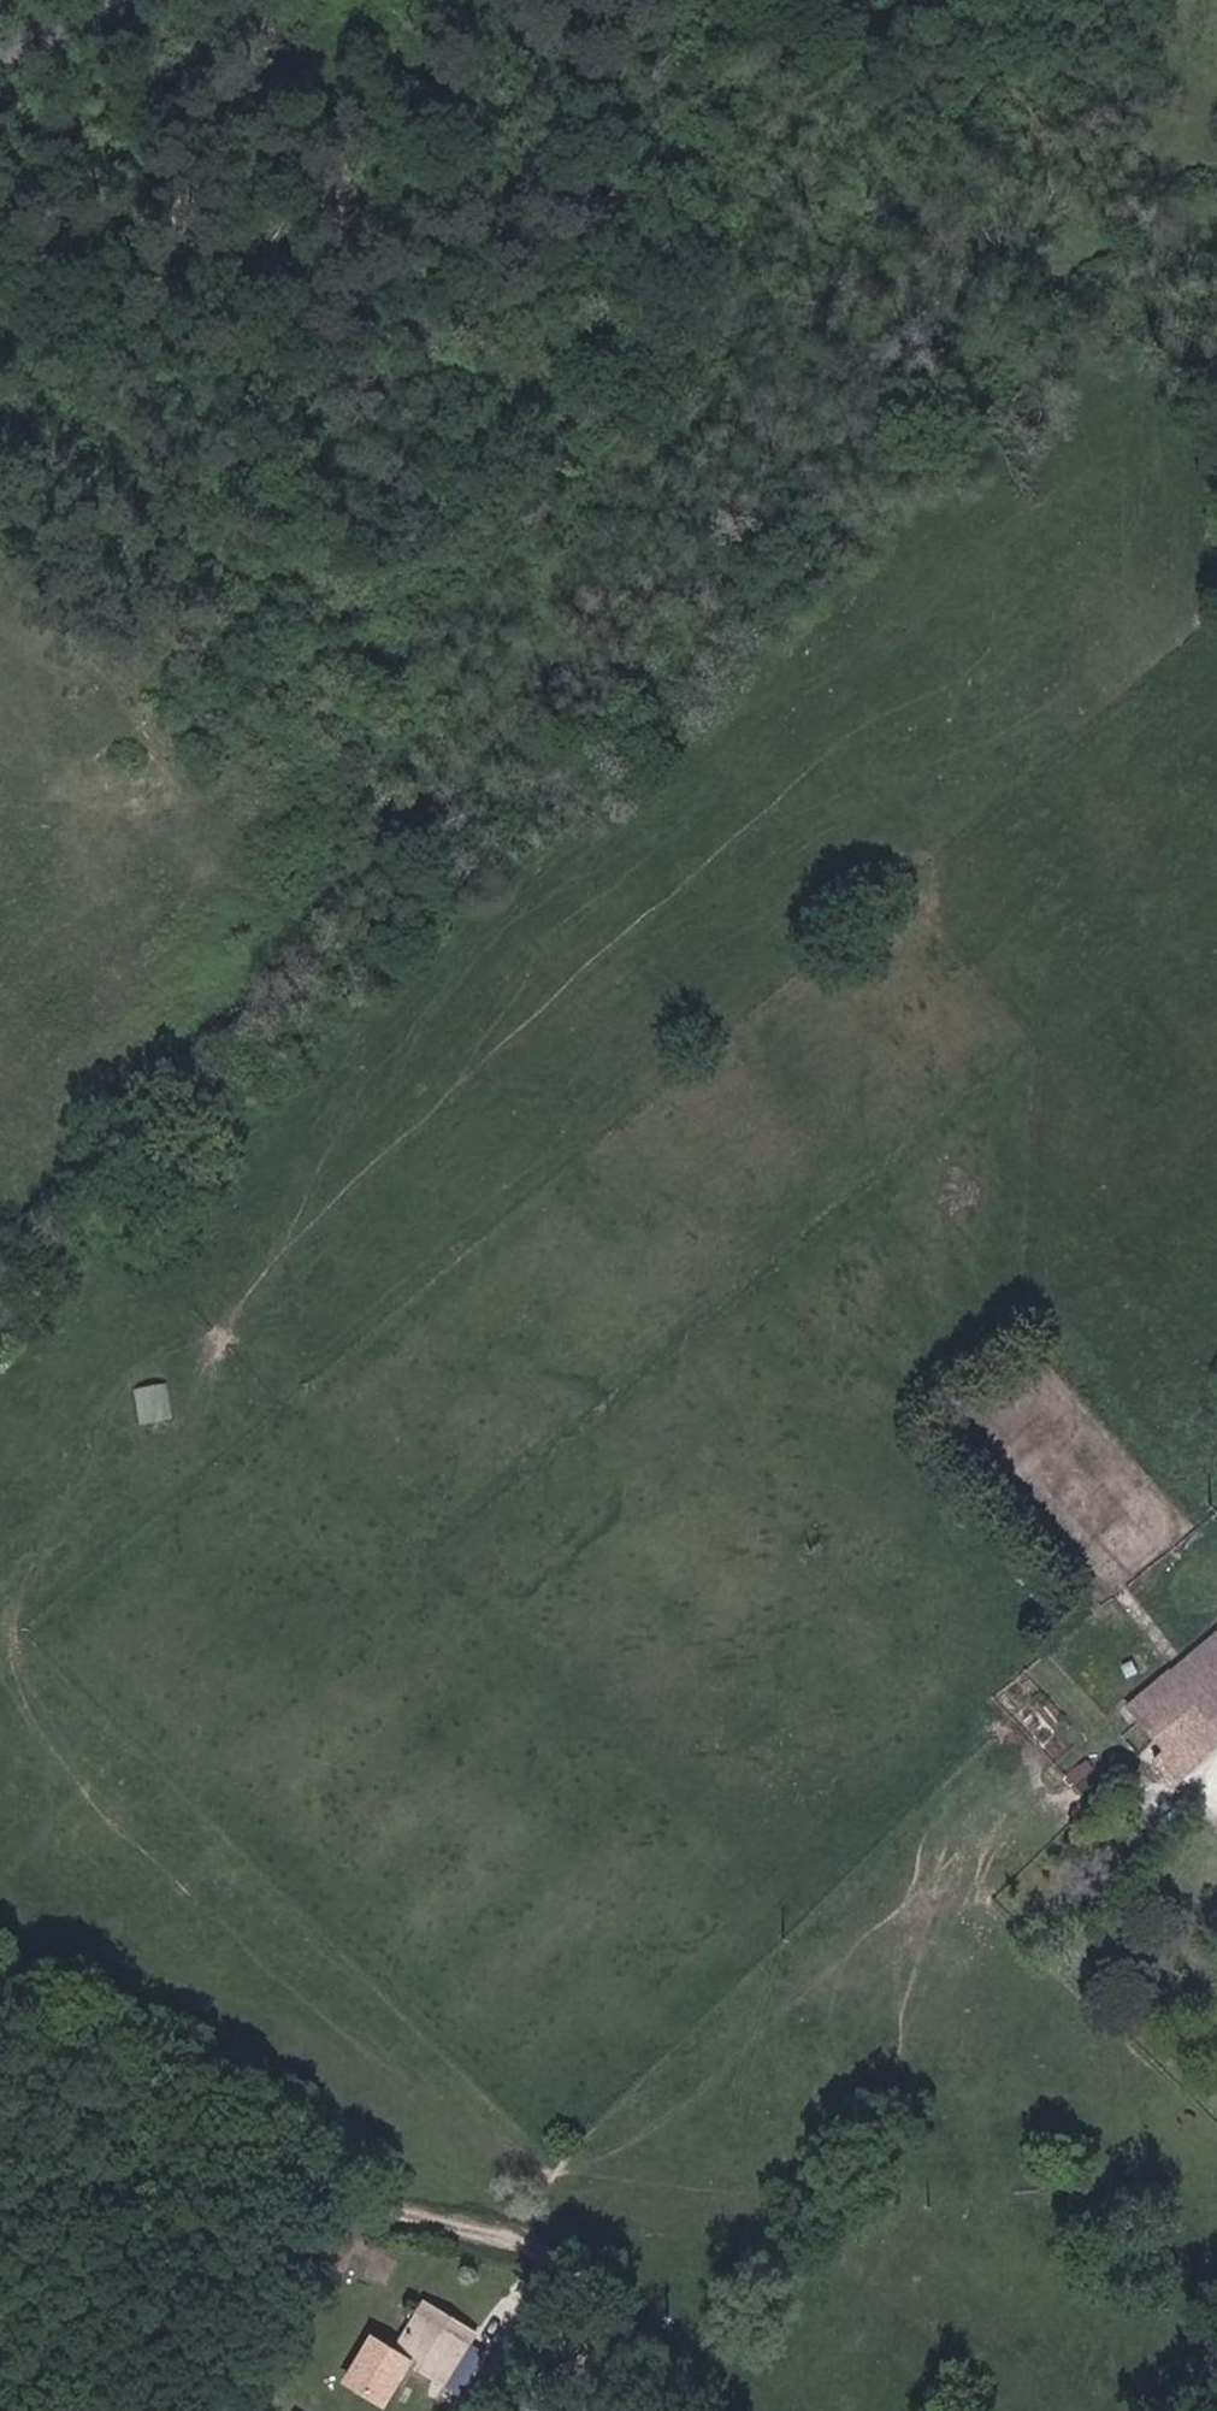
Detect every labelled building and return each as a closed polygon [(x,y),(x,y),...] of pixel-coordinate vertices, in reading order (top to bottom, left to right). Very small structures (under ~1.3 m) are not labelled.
[(139,1385),(146,1421),(181,1415),(174,1378),(139,1385)] [(1202,1641),(1215,1655),(1216,1653),(1216,1628),(1202,1641)] [(1159,1771),(1185,1750),(1194,1761),(1216,1740),(1216,1653),(1215,1655),(1202,1641),(1125,1704),(1161,1747),(1148,1757),(1159,1771)] [(1170,1782),(1194,1761),(1185,1750),(1159,1771),(1170,1782)] [(412,2308),(463,2339),(470,2329),(417,2299),(412,2308)] [(463,2339),(412,2308),(388,2347),(459,2391),(484,2352),(463,2339)]
